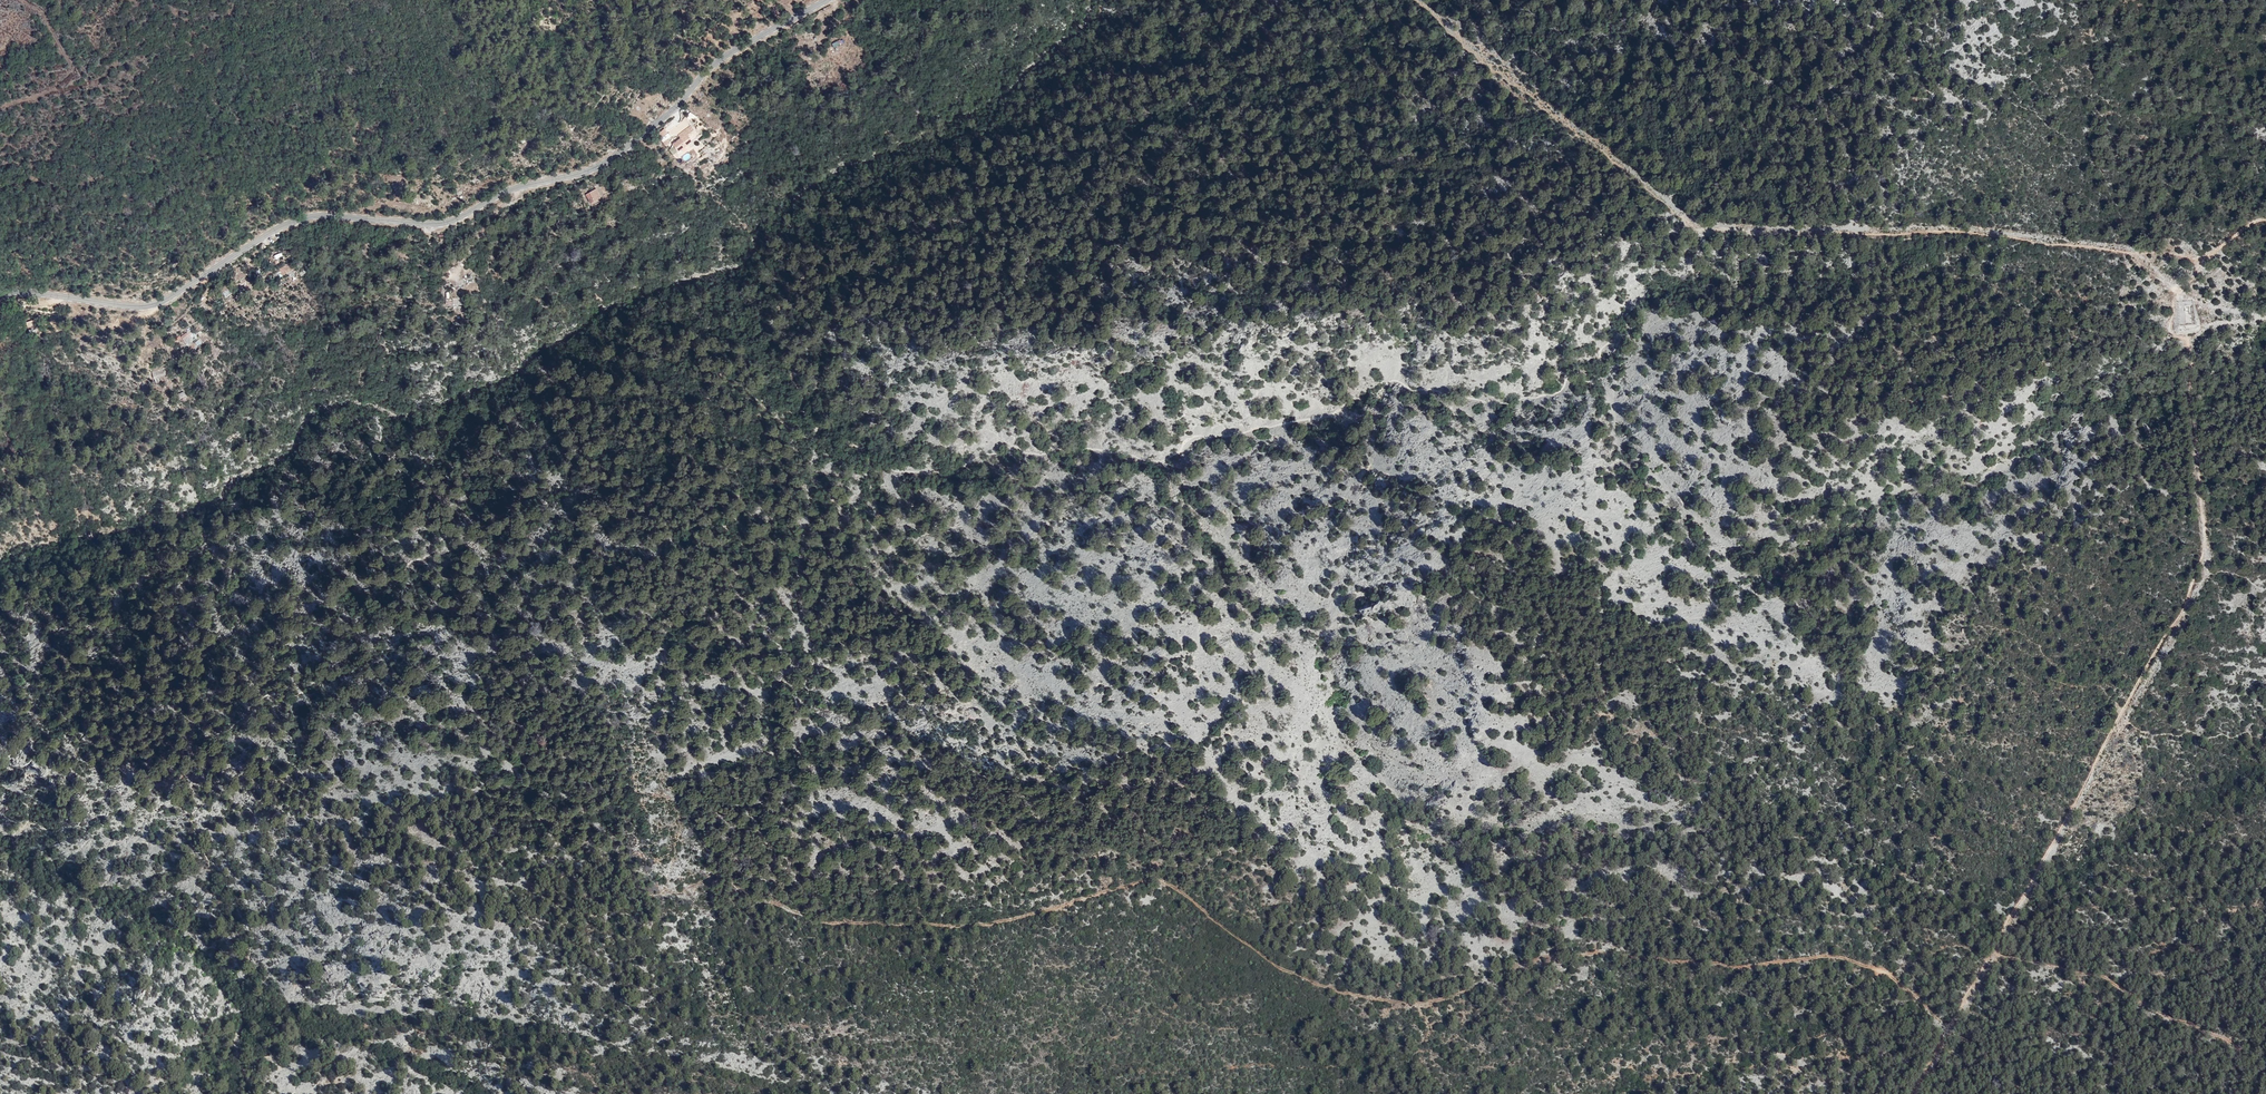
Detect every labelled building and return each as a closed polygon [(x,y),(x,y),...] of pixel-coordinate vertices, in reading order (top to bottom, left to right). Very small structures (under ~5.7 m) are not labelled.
[(681,148),(685,145),(692,140),(688,134),(694,130),(691,126),(678,134),(681,138),(673,144),(677,150),(681,148)] [(658,133),(662,138),(667,133),(664,128),(658,133)] [(603,195),(598,188),(587,194),(594,204),(599,201),(601,204),(609,199),(605,194),(603,195)] [(462,304),(461,297),(453,298),(454,305),(462,304)] [(193,334),(190,330),(181,337),(184,341),(193,334)] [(159,371),(152,371),(153,378),(164,376),(164,372),(163,372),(163,370),(159,370),(159,371)]
